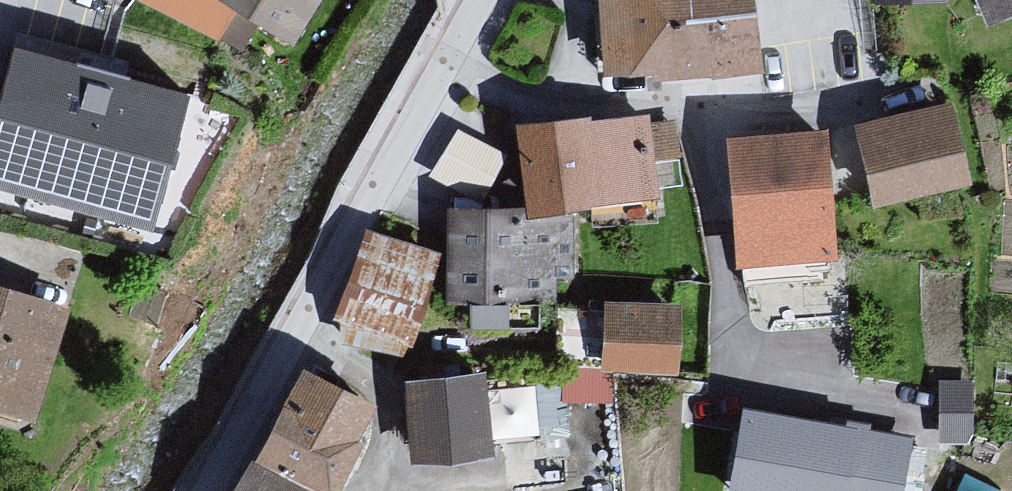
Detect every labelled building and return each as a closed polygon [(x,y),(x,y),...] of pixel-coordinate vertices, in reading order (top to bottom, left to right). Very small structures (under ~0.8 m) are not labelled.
[(245,19),(218,2),(219,0),(140,0),(137,16),(221,52),(245,19)] [(218,2),(245,19),(297,52),(339,0),(219,0),(218,2)] [(758,0),(609,0),(615,77),(764,77),(758,0)] [(996,29),(1011,25),(1011,0),(986,0),(996,29)] [(16,39),(0,117),(0,222),(147,253),(185,74),(16,39)] [(965,106),(859,129),(882,221),(977,187),(965,106)] [(660,116),(524,135),(535,217),(578,218),(660,201),(660,116)] [(838,138),(743,140),(748,280),(838,275),(838,138)] [(578,218),(449,220),(447,318),(560,311),(562,287),(579,287),(578,218)] [(445,261),(370,236),(335,337),(422,353),(445,261)] [(48,430),(81,317),(0,291),(0,411),(48,430)] [(692,313),(611,306),(607,378),(690,383),(692,313)] [(240,490),(350,490),(390,416),(309,379),(240,490)] [(493,384),(403,389),(419,469),(501,460),(493,384)] [(728,490),(906,490),(914,447),(745,414),(728,490)]
